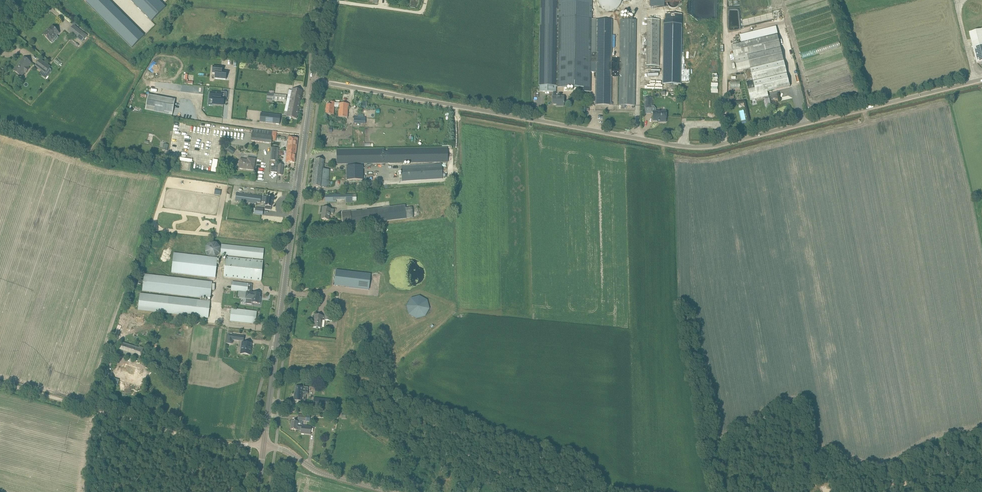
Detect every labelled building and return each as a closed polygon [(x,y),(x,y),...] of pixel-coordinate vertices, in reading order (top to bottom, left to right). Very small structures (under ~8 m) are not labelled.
[(132,48),(144,36),(108,0),(84,0),(132,48)] [(152,21),(166,7),(159,0),(130,0),(152,21)] [(590,91),(590,62),(596,62),(596,53),(591,53),(592,0),(541,0),(539,86),(556,87),(577,87),(577,91),(590,91)] [(604,9),(607,10),(609,11),(612,11),(615,10),(617,9),(619,7),(621,5),(621,3),(622,0),(598,0),(599,2),(600,4),(601,7),(603,8),(604,9)] [(921,13),(932,59),(915,64),(920,87),(965,77),(959,52),(973,49),(977,63),(981,62),(981,0),(972,0),(921,13)] [(753,22),(772,19),(771,13),(752,16),(753,22)] [(682,14),(665,14),(665,20),(663,20),(662,84),(681,84),(682,14)] [(596,53),(596,62),(595,105),(611,105),(612,77),(619,77),(619,105),(635,105),(636,20),(620,20),(620,58),(612,58),(612,19),(596,19),(596,53)] [(646,66),(659,66),(660,20),(647,19),(646,66)] [(73,25),(69,31),(82,42),(87,36),(73,25)] [(49,30),(44,34),(47,38),(49,40),(52,43),(58,37),(56,36),(59,33),(56,29),(52,26),(49,29),(49,30)] [(776,26),(752,32),(754,40),(744,42),(744,43),(735,45),(732,46),(735,59),(738,72),(744,70),(751,101),(763,98),(762,93),(790,86),(776,26)] [(18,64),(13,71),(21,76),(24,72),(26,74),(30,68),(28,67),(31,63),(24,58),(19,65),(18,64)] [(40,59),(35,66),(42,71),(40,74),(45,79),(51,71),(51,70),(49,68),(50,67),(40,59)] [(213,66),(212,73),(215,73),(215,78),(226,80),(227,72),(222,71),(221,71),(222,67),(213,66)] [(556,97),(556,87),(539,86),(539,91),(553,92),(553,97),(553,104),(559,104),(559,106),(564,106),(564,97),(556,97)] [(292,89),(290,98),(300,100),(302,91),(292,89)] [(211,93),(210,99),(213,99),(212,104),(213,104),(223,105),(224,98),(224,97),(221,97),(222,93),(221,93),(211,92),(211,93)] [(148,99),(148,95),(141,94),(140,102),(146,103),(147,99),(148,99)] [(175,100),(166,98),(149,95),(146,110),(172,115),(175,100)] [(300,100),(290,98),(286,117),(296,119),(300,100)] [(334,103),(334,102),(331,102),(330,105),(327,105),(326,114),(332,114),(334,114),(334,106),(339,107),(338,117),(347,118),(348,104),(339,103),(334,103)] [(660,121),(660,122),(666,122),(666,110),(661,110),(661,112),(653,112),(653,121),(660,121)] [(261,113),(260,122),(279,124),(280,115),(261,113)] [(182,121),(175,119),(173,129),(180,131),(182,121)] [(253,129),(252,133),(251,141),(271,143),(271,141),(276,141),(277,132),(253,129)] [(176,156),(179,136),(173,134),(169,155),(176,156)] [(289,138),(287,151),(296,153),(298,139),(289,138)] [(230,146),(227,151),(233,155),(236,150),(230,146)] [(384,149),(337,150),(337,164),(448,162),(448,146),(388,148),(387,152),(384,152),(384,149)] [(270,160),(278,161),(279,148),(271,147),(270,160)] [(296,153),(287,151),(286,162),(295,163),(296,153)] [(240,159),(240,163),(239,168),(254,170),(255,159),(248,158),(248,160),(240,159)] [(315,159),(312,186),(327,188),(329,169),(323,169),(324,160),(315,159)] [(401,167),(402,181),(443,178),(442,164),(401,167)] [(363,180),(363,165),(346,166),(346,180),(363,180)] [(235,198),(235,201),(256,204),(256,202),(261,203),(261,197),(261,196),(236,193),(235,198)] [(265,209),(271,210),(271,207),(272,202),(273,202),(273,198),(267,197),(266,198),(263,197),(263,200),(266,200),(265,206),(265,209)] [(406,208),(405,205),(341,213),(343,226),(354,224),(358,224),(413,217),(412,207),(406,208)] [(321,219),(326,220),(328,220),(329,213),(334,213),(334,209),(323,208),(321,219)] [(220,247),(216,243),(211,243),(206,246),(206,252),(210,257),(215,257),(220,253),(220,247)] [(253,260),(253,258),(263,259),(264,249),(221,244),(220,255),(252,258),(252,259),(226,257),(224,277),(261,281),(263,261),(253,260)] [(218,258),(174,253),(172,273),(215,278),(218,258)] [(334,285),(369,289),(371,274),(336,270),(334,285)] [(143,285),(143,291),(210,299),(212,282),(144,274),(144,281),(143,280),(143,281),(139,281),(139,284),(142,284),(142,285),(143,285)] [(232,282),(231,290),(247,292),(248,284),(252,285),(252,284),(232,282)] [(138,310),(208,318),(210,301),(140,293),(138,310)] [(246,293),(246,299),(246,304),(252,304),(252,303),(259,304),(260,304),(260,300),(259,300),(260,294),(253,293),(253,294),(246,293)] [(419,295),(411,297),(406,305),(409,314),(417,319),(425,316),(430,308),(427,300),(419,295)] [(315,315),(314,320),(315,320),(322,321),(322,320),(330,321),(331,321),(335,321),(336,314),(332,313),(332,307),(326,306),(325,316),(315,315)] [(230,321),(250,323),(255,324),(257,312),(252,311),(231,309),(230,321)] [(150,319),(129,315),(127,326),(148,330),(150,319)] [(322,321),(315,320),(314,327),(313,327),(321,328),(322,321)] [(227,334),(226,343),(232,344),(233,340),(243,341),(244,337),(227,334)] [(132,354),(140,357),(143,348),(139,347),(139,348),(122,342),(119,352),(132,356),(132,354)] [(242,342),(240,354),(250,355),(251,350),(250,350),(251,344),(242,342)] [(136,368),(124,364),(122,372),(134,376),(136,368)] [(294,395),(294,400),(305,401),(306,394),(307,395),(308,387),(304,387),(304,388),(296,387),(295,395),(294,395)] [(313,406),(326,407),(325,410),(332,411),(333,405),(326,404),(327,399),(314,397),(313,406)] [(298,422),(297,425),(299,426),(302,426),(303,421),(306,421),(306,416),(300,415),(299,415),(298,421),(298,422)] [(297,430),(299,430),(299,426),(297,425),(298,422),(292,421),(291,430),(297,430)] [(299,426),(299,430),(301,430),(301,433),(311,434),(312,427),(302,426),(299,426)]
